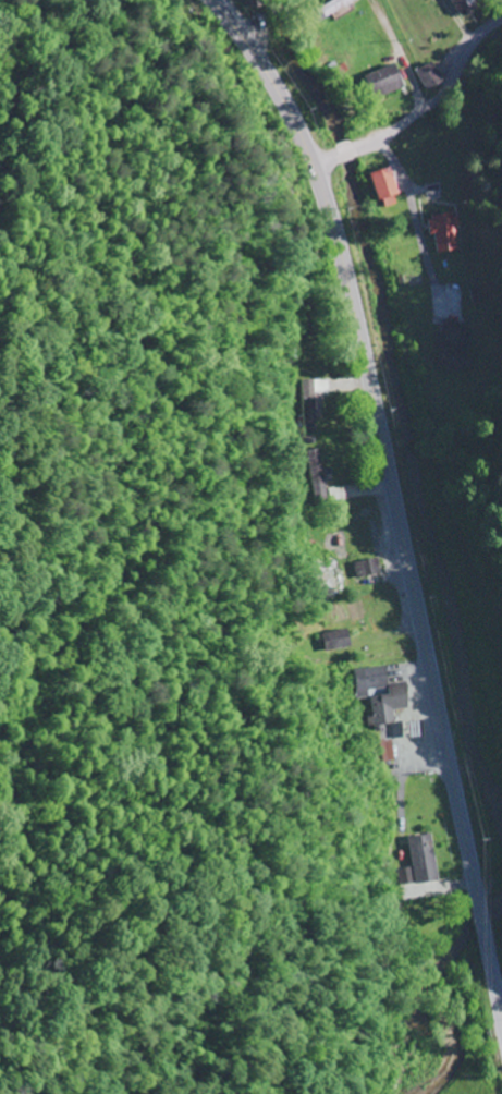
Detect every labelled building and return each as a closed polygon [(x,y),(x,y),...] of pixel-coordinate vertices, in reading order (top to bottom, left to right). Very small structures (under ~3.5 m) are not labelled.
[(305,15),(312,26),(357,0),(331,0),(305,15)] [(456,19),(473,10),(468,0),(446,0),(456,19)] [(439,83),(431,62),(413,69),(420,90),(439,83)] [(367,101),(402,88),(393,64),(358,77),(367,101)] [(364,174),(373,202),(380,200),(383,209),(396,204),(384,168),(364,174)] [(431,254),(458,250),(452,213),(426,217),(431,254)] [(432,357),(454,369),(472,336),(443,321),(432,341),(439,344),(432,357)] [(319,394),(330,394),(330,381),(301,381),(303,433),(320,432),(319,394)] [(310,451),(311,501),(325,501),(324,451),(310,451)] [(353,578),(377,576),(375,560),(352,563),(353,578)] [(317,575),(322,596),(343,590),(337,570),(317,575)] [(318,636),(322,654),(349,647),(344,629),(318,636)] [(387,685),(385,667),(353,670),(356,701),(367,700),(369,727),(389,726),(388,712),(402,711),(400,684),(387,685)] [(399,871),(401,887),(434,882),(428,835),(405,839),(410,869),(399,871)]
